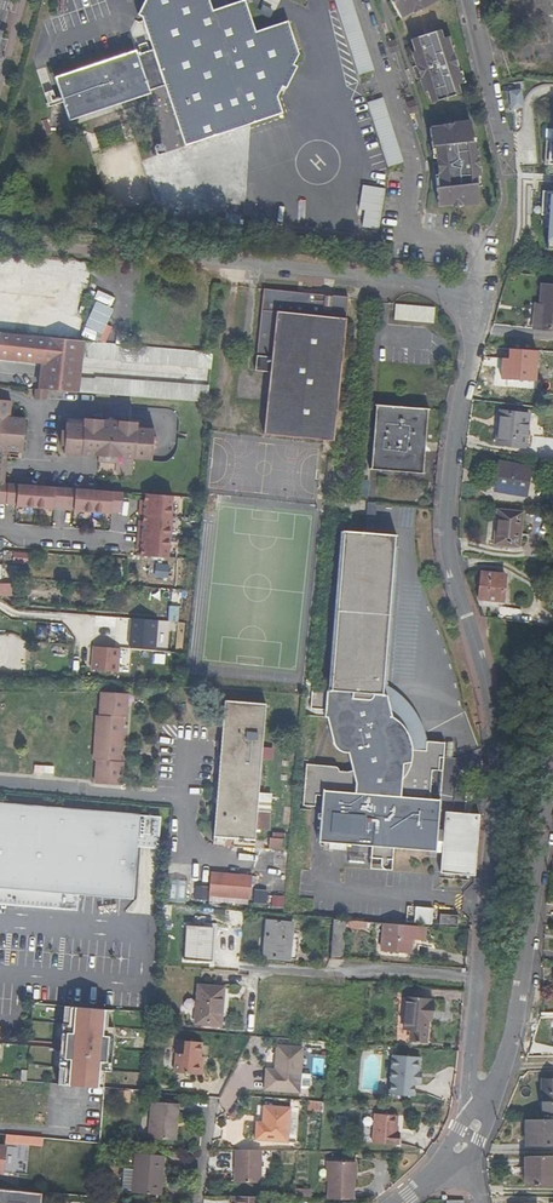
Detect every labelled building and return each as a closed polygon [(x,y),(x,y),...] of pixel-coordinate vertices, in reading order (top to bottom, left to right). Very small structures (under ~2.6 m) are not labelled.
[(213,11),(209,0),(145,0),(137,15),(141,17),(152,50),(147,52),(145,46),(140,48),(142,54),(140,54),(138,55),(136,54),(134,50),(53,78),(60,98),(62,102),(68,120),(149,92),(146,84),(162,79),(185,146),(250,124),(282,113),(277,96),(283,86),(286,88),(297,66),(293,64),(299,55),(288,22),(255,32),(245,1),(213,11)] [(372,70),(349,0),(333,0),(356,75),(372,70)] [(392,0),(390,1),(399,18),(411,12),(411,14),(435,1),(435,0),(392,0)] [(450,54),(445,37),(440,38),(437,30),(409,39),(413,51),(410,52),(414,66),(418,77),(423,92),(426,91),(430,103),(458,94),(455,86),(460,84),(454,67),(456,66),(454,61),(452,54),(450,54)] [(394,41),(386,43),(388,50),(391,52),(397,51),(394,41)] [(41,93),(45,108),(56,105),(51,90),(41,93)] [(521,109),(521,90),(507,91),(507,109),(521,109)] [(365,103),(386,168),(402,162),(382,98),(365,103)] [(408,114),(416,111),(412,101),(407,102),(405,106),(408,114)] [(477,161),(476,149),(472,149),(469,121),(441,124),(441,127),(428,128),(430,146),(434,146),(435,162),(436,171),(438,187),(435,187),(437,206),(451,204),(451,207),(478,203),(475,176),(479,176),(477,161)] [(552,140),(544,139),(543,163),(552,164),(552,133),(552,140)] [(165,152),(161,143),(154,145),(157,155),(165,152)] [(381,230),(384,190),(362,188),(360,212),(366,212),(370,212),(370,219),(366,218),(365,229),(381,230)] [(552,248),(552,190),(541,189),(539,213),(547,214),(545,248),(552,248)] [(537,314),(533,314),(532,328),(552,329),(552,285),(540,284),(538,309),(537,314)] [(273,435),(342,441),(353,299),(353,297),(337,296),(337,307),(329,307),(329,301),(315,300),(315,294),(269,291),(263,372),(278,374),(273,435)] [(92,300),(83,326),(102,333),(111,307),(92,300)] [(435,306),(396,303),(395,320),(434,323),(435,306)] [(74,366),(75,356),(205,370),(207,354),(132,346),(0,332),(0,358),(37,362),(74,366)] [(536,349),(509,347),(508,357),(508,365),(501,364),(500,378),(534,380),(536,349)] [(36,373),(73,376),(74,366),(37,362),(36,373)] [(90,376),(90,378),(73,376),(36,373),(34,390),(35,390),(46,391),(137,398),(203,403),(204,386),(90,376)] [(35,400),(46,401),(46,391),(35,390),(35,400)] [(1,484),(4,452),(19,453),(22,420),(7,419),(8,403),(0,402),(0,484),(1,484)] [(430,410),(378,406),(372,469),(424,474),(430,410)] [(500,413),(499,427),(502,427),(500,446),(527,449),(530,416),(500,413)] [(96,462),(114,464),(115,459),(148,461),(148,454),(154,454),(155,439),(151,438),(151,431),(134,429),(134,424),(65,418),(64,431),(59,431),(58,446),(62,446),(62,454),(96,457),(96,462)] [(528,496),(533,468),(501,463),(497,488),(509,490),(509,494),(528,496)] [(120,493),(77,490),(16,485),(1,484),(0,484),(0,504),(13,505),(13,507),(50,510),(51,508),(70,510),(70,512),(108,514),(108,513),(118,513),(120,493)] [(142,495),(141,501),(141,505),(137,505),(136,515),(140,516),(140,521),(139,525),(135,525),(134,545),(138,545),(138,549),(137,556),(164,558),(166,538),(167,538),(169,518),(168,517),(169,497),(142,495)] [(519,547),(523,513),(499,510),(496,544),(519,547)] [(381,696),(394,536),(343,531),(330,691),(311,689),(309,709),(324,711),(323,718),(326,718),(333,746),(336,749),(338,752),(339,752),(343,754),(348,754),(350,772),(346,772),(337,772),(337,768),(305,765),(301,806),(313,807),(314,795),(321,796),(320,813),(316,813),(316,819),(319,820),(318,844),(371,847),(370,859),(392,860),(392,849),(435,852),(437,800),(427,799),(429,770),(435,771),(436,758),(440,758),(441,743),(423,742),(422,751),(410,750),(409,750),(408,750),(406,751),(405,752),(405,753),(404,754),(403,763),(384,762),(378,735),(388,733),(390,732),(391,731),(391,730),(392,729),(392,727),(386,705),(386,696),(381,696)] [(6,559),(15,560),(17,552),(5,551),(4,557),(5,559),(6,559)] [(29,553),(17,552),(15,560),(14,562),(26,563),(29,553)] [(154,563),(152,576),(166,578),(168,565),(154,563)] [(502,602),(505,575),(482,573),(480,600),(502,602)] [(166,620),(176,622),(179,607),(168,605),(166,620)] [(497,619),(521,622),(523,609),(499,606),(497,619)] [(130,647),(157,649),(159,621),(132,619),(130,647)] [(53,645),(52,655),(71,656),(72,646),(53,645)] [(92,670),(119,673),(121,649),(94,647),(92,670)] [(125,718),(127,694),(102,692),(100,715),(97,715),(93,760),(96,760),(95,783),(120,785),(122,761),(119,761),(123,717),(125,718)] [(261,749),(265,703),(225,701),(214,838),(216,838),(215,844),(235,846),(235,840),(254,841),(255,830),(267,831),(270,800),(257,799),(261,759),(271,760),(272,749),(261,749)] [(53,774),(54,766),(34,764),(33,772),(53,774)] [(160,817),(0,803),(0,903),(77,909),(78,892),(132,897),(137,838),(158,840),(160,817)] [(444,822),(441,874),(475,876),(479,815),(453,814),(451,814),(449,815),(447,817),(446,818),(445,820),(444,822)] [(268,847),(284,848),(285,840),(273,839),(269,839),(268,847)] [(392,860),(370,859),(369,870),(391,871),(392,860)] [(252,877),(211,874),(209,897),(250,900),(252,877)] [(185,880),(168,879),(167,901),(184,902),(185,880)] [(252,902),(265,902),(265,889),(252,888),(252,902)] [(195,900),(207,901),(207,889),(196,889),(195,900)] [(280,906),(281,895),(270,894),(269,905),(280,906)] [(416,908),(414,923),(432,924),(433,909),(416,908)] [(458,929),(459,916),(441,914),(440,927),(458,929)] [(331,959),(342,960),(345,920),(333,919),(331,959)] [(289,951),(292,922),(267,920),(264,958),(296,961),(297,952),(289,951)] [(410,938),(424,939),(425,927),(383,924),(381,949),(409,952),(410,938)] [(185,960),(210,962),(212,927),(187,927),(185,960)] [(224,993),(217,993),(217,987),(198,985),(195,1023),(221,1025),(224,993)] [(429,1001),(406,999),(404,1030),(411,1030),(410,1041),(426,1043),(428,1020),(428,1012),(432,1012),(433,1004),(429,1004),(429,1001)] [(68,1020),(62,1020),(57,1067),(63,1067),(62,1084),(98,1087),(100,1070),(106,1071),(110,1024),(104,1024),(105,1007),(69,1004),(68,1020)] [(202,1042),(177,1040),(174,1072),(199,1074),(202,1042)] [(279,1046),(278,1070),(277,1082),(283,1088),(303,1089),(305,1047),(279,1046)] [(420,1054),(393,1053),(391,1091),(415,1093),(416,1080),(416,1068),(419,1068),(420,1054)] [(277,1082),(278,1070),(269,1070),(268,1091),(303,1092),(303,1089),(283,1088),(277,1082)] [(129,1102),(129,1090),(117,1090),(117,1101),(129,1102)] [(178,1123),(180,1105),(152,1102),(148,1138),(172,1141),(174,1122),(178,1123)] [(293,1107),(269,1106),(268,1123),(265,1122),(258,1122),(257,1140),(291,1142),(293,1107)] [(291,1142),(300,1142),(302,1107),(293,1107),(291,1142)] [(401,1112),(378,1111),(376,1140),(401,1141),(402,1129),(400,1129),(401,1112)] [(526,1122),(527,1146),(552,1146),(552,1122),(526,1122)] [(13,1142),(28,1143),(28,1136),(13,1135),(13,1142)] [(238,1183),(264,1184),(264,1151),(239,1151),(238,1183)] [(163,1195),(166,1156),(137,1154),(133,1193),(163,1195)] [(529,1158),(529,1188),(552,1188),(552,1157),(529,1158)] [(339,1163),(338,1183),(338,1201),(363,1202),(363,1181),(363,1164),(339,1163)] [(0,1188),(0,1202),(42,1202),(43,1192),(23,1190),(0,1188)]
